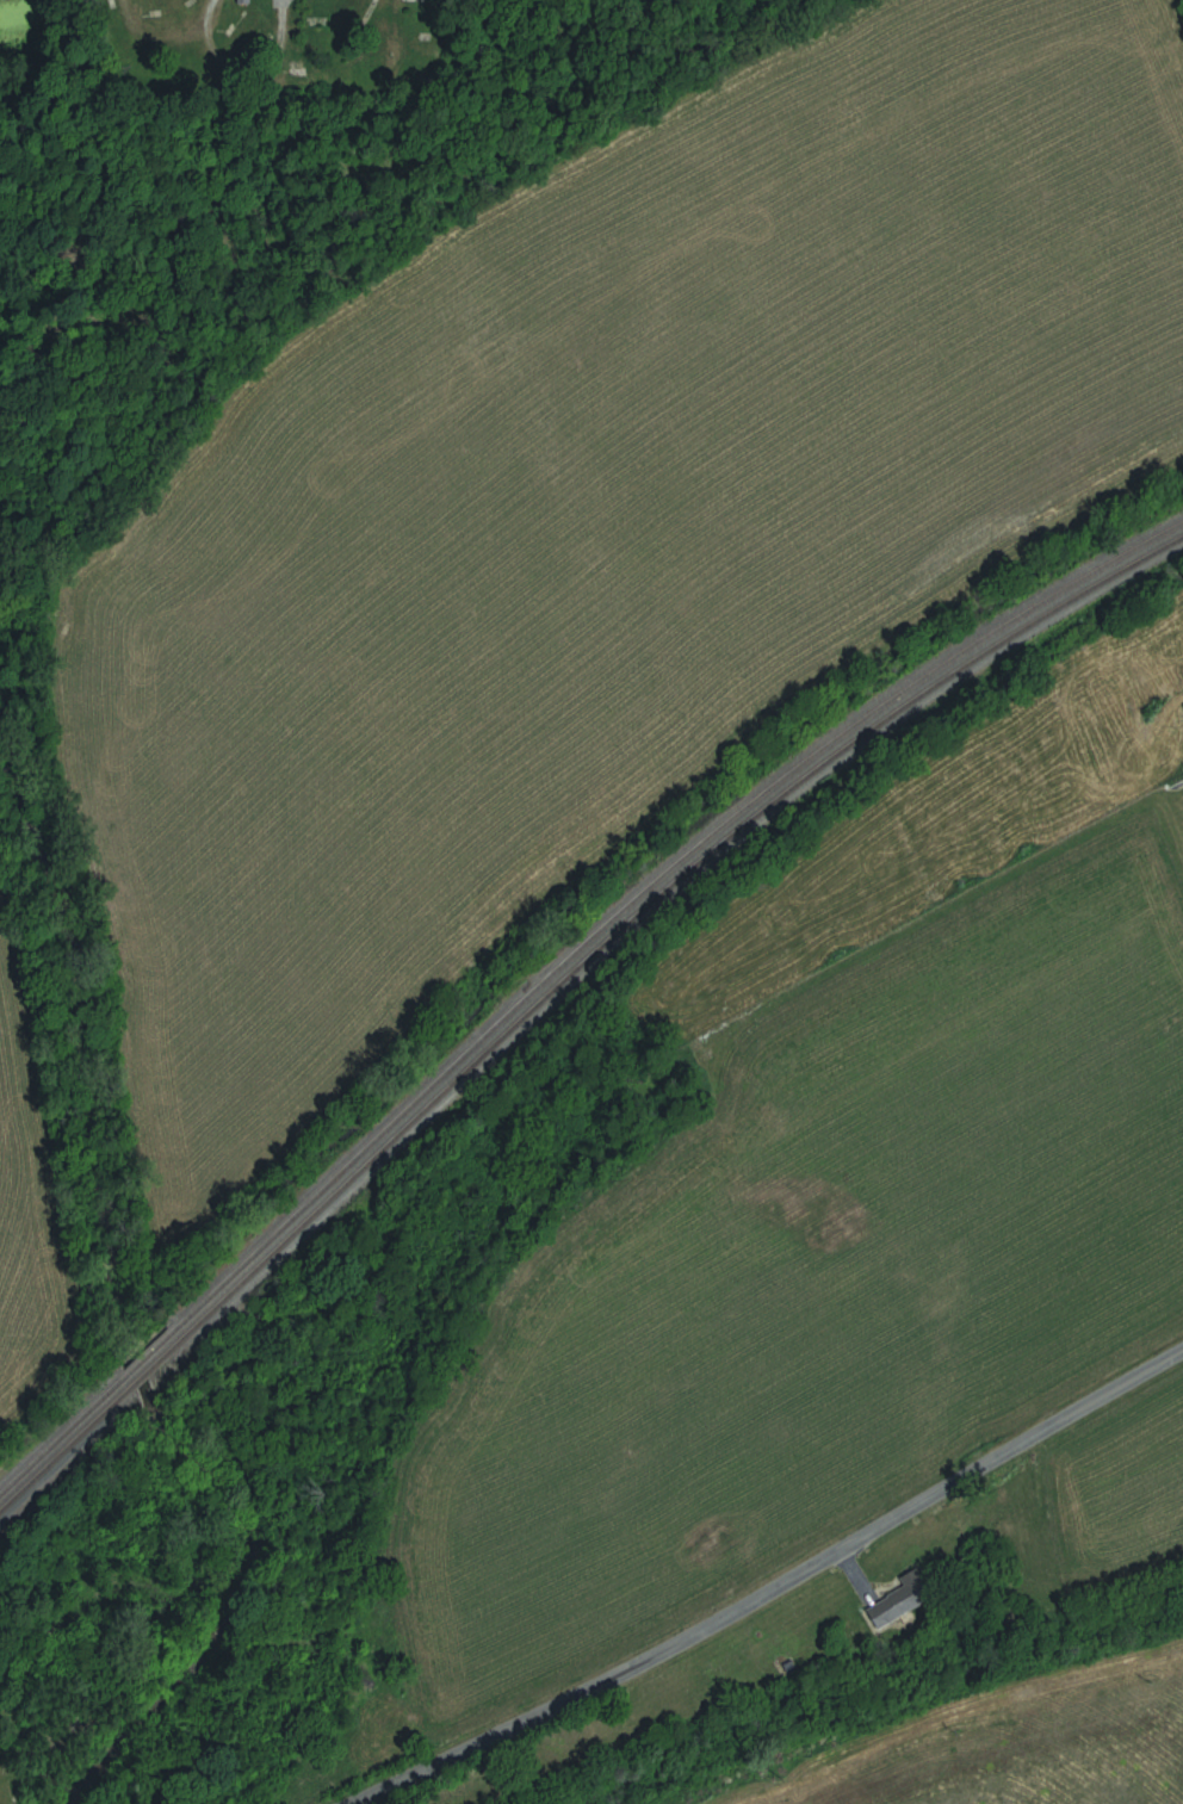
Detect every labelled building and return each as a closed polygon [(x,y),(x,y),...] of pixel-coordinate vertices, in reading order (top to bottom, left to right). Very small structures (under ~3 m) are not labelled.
[(881,1628),(939,1600),(923,1567),(903,1577),(908,1587),(870,1605),(881,1628)]
